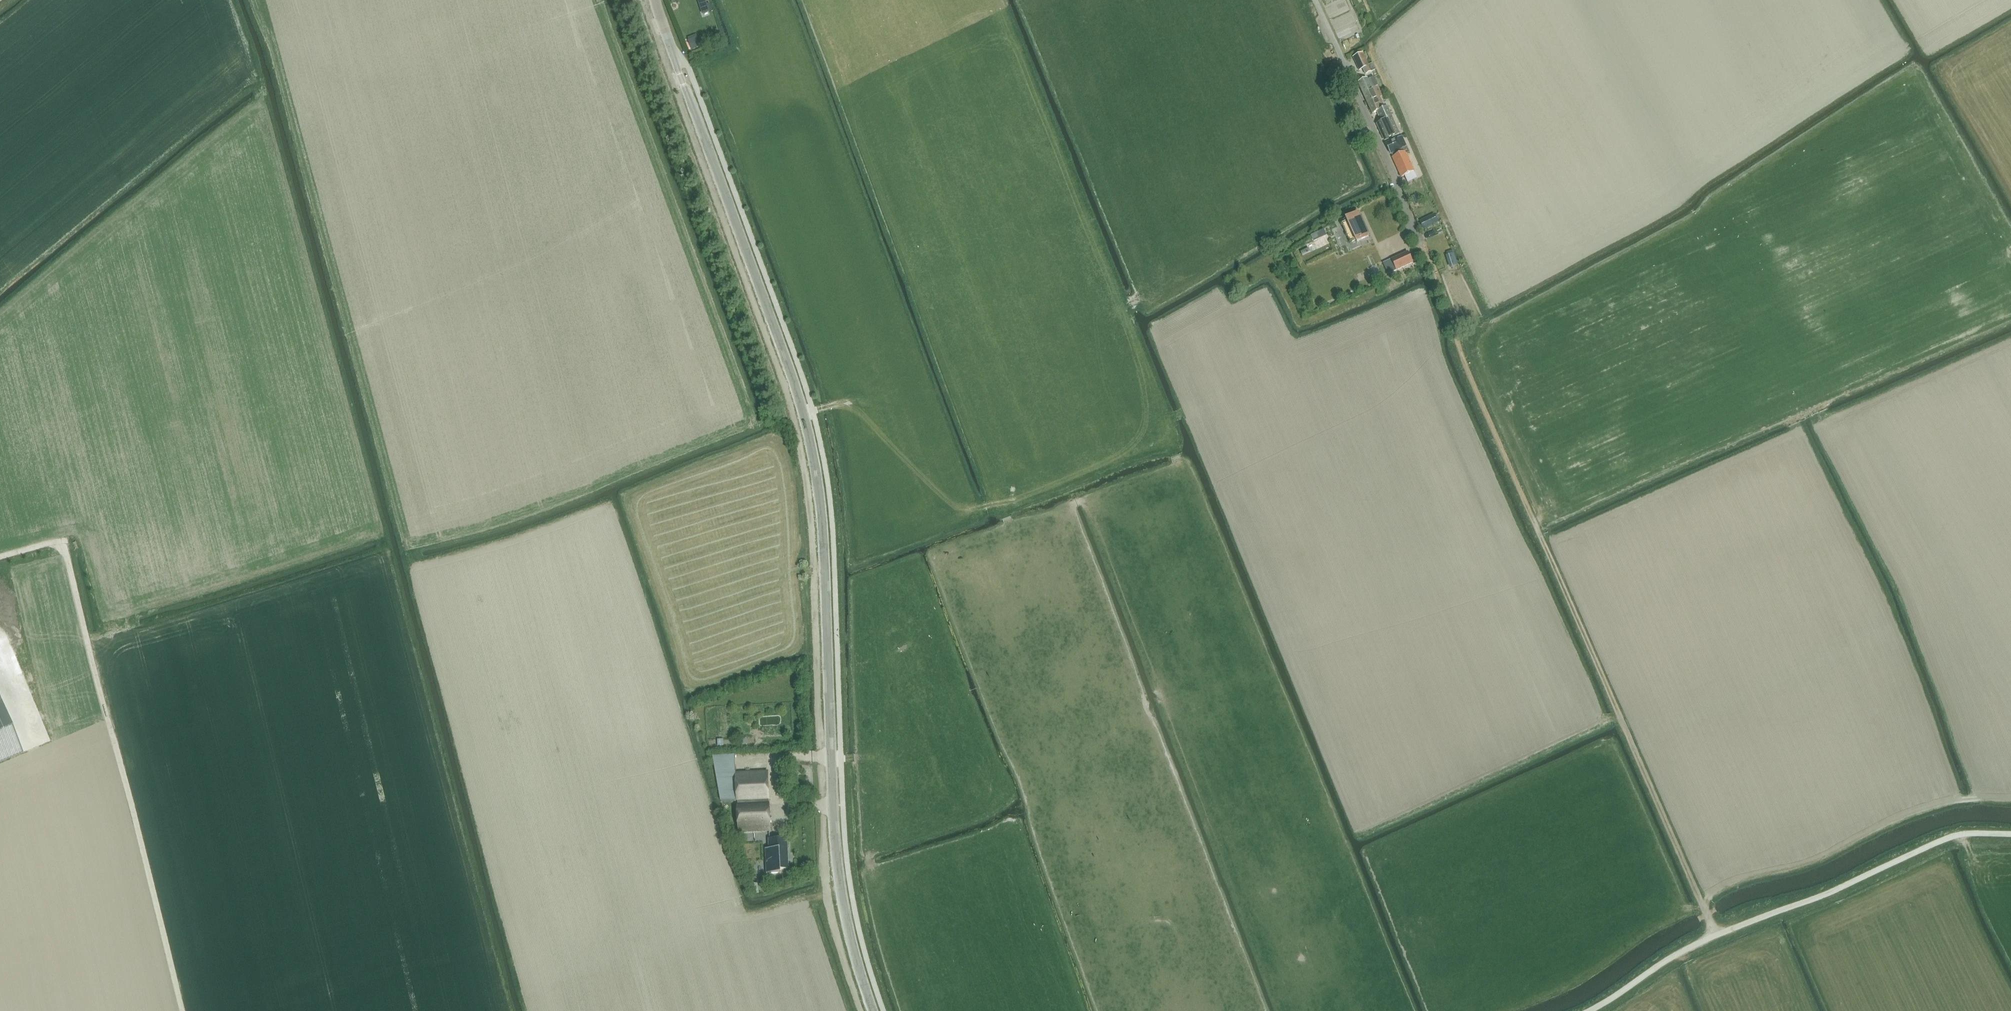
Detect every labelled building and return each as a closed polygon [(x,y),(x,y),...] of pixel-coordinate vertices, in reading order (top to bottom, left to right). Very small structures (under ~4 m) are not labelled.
[(691,50),(702,46),(698,36),(688,40),(691,50)] [(1363,53),(1354,58),(1360,70),(1363,69),(1365,75),(1376,70),(1373,64),(1369,66),(1363,53)] [(1358,83),(1368,103),(1379,98),(1378,97),(1382,95),(1378,86),(1375,80),(1369,82),(1367,79),(1358,83)] [(1385,107),(1381,98),(1383,97),(1382,95),(1378,97),(1379,98),(1368,103),(1372,114),(1377,111),(1382,122),(1377,124),(1385,141),(1399,134),(1392,118),(1390,114),(1387,106),(1385,107)] [(1415,171),(1407,154),(1410,153),(1407,146),(1406,147),(1401,137),(1398,139),(1397,138),(1386,144),(1391,154),(1392,154),(1393,157),(1392,158),(1401,177),(1415,171)] [(1411,197),(1415,205),(1421,203),(1417,194),(1411,197)] [(1370,234),(1361,215),(1359,215),(1358,213),(1346,219),(1347,221),(1341,224),(1350,243),(1355,241),(1357,244),(1370,238),(1368,235),(1370,234)] [(1424,229),(1437,223),(1435,217),(1421,223),(1424,229)] [(1326,229),(1312,234),(1317,246),(1330,241),(1326,229)] [(1402,255),(1394,259),(1392,260),(1397,271),(1413,263),(1408,252),(1402,255)] [(1446,256),(1450,268),(1458,266),(1454,254),(1446,256)] [(23,752),(0,697),(0,762),(23,752)] [(716,767),(717,794),(721,794),(721,802),(725,801),(725,811),(729,811),(730,829),(733,829),(733,842),(742,842),(742,832),(771,831),(770,805),(769,805),(769,799),(770,799),(768,772),(736,774),(737,800),(730,801),(730,793),(727,793),(726,766),(716,767)] [(769,839),(770,849),(765,849),(767,874),(781,873),(781,870),(789,869),(787,838),(769,839)]
